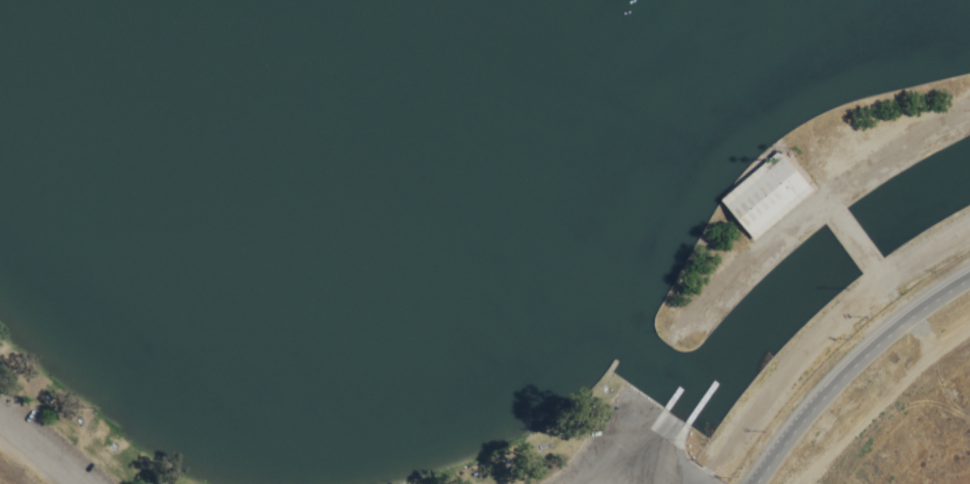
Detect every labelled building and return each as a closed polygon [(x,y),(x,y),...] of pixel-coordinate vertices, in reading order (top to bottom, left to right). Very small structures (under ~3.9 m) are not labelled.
[(717,204),(770,155),(781,167),(787,162),(811,188),(752,242),(717,204)]
